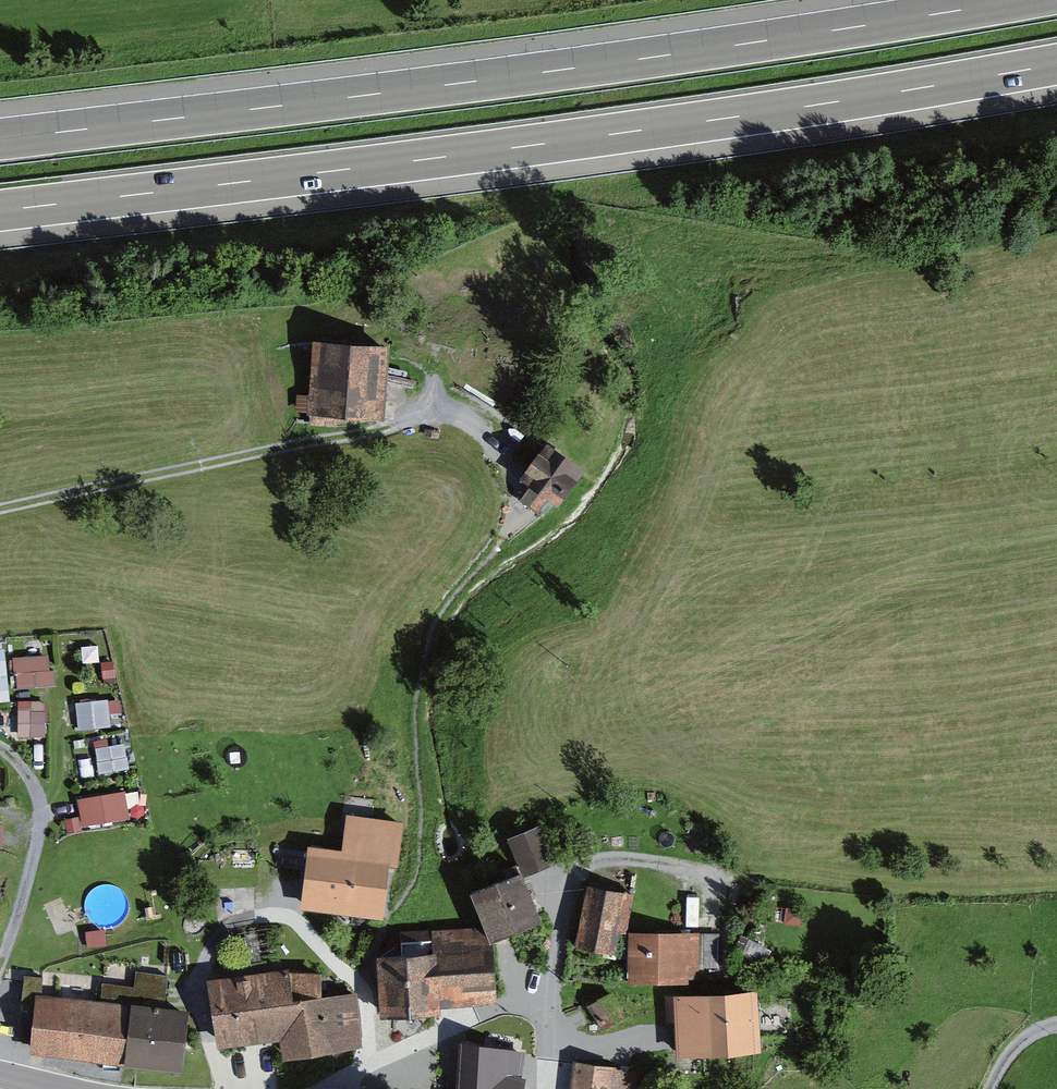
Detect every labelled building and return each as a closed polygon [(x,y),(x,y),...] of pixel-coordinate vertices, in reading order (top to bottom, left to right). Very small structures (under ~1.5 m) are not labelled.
[(392,351),(320,346),(317,395),(306,395),(305,411),(316,412),(316,425),(343,427),(343,415),(388,418),(392,351)] [(552,513),(564,504),(586,471),(550,448),(528,480),(536,486),(530,494),(530,504),(544,514),(547,510),(552,513)] [(12,700),(9,641),(0,641),(0,700),(12,700)] [(57,685),(56,651),(18,652),(19,686),(57,685)] [(112,697),(79,699),(81,728),(114,725),(112,697)] [(20,701),(22,737),(50,735),(48,699),(20,701)] [(130,741),(99,743),(102,771),(133,768),(130,741)] [(129,788),(80,794),(84,824),(133,818),(129,788)] [(329,908),(382,915),(389,863),(398,864),(403,824),(357,817),(352,858),(336,856),(329,908)] [(544,826),(510,840),(526,877),(560,863),(544,826)] [(301,848),(276,845),(270,898),(296,901),(301,848)] [(518,871),(474,892),(498,942),(542,921),(518,871)] [(630,894),(585,884),(572,941),(610,949),(615,927),(623,929),(630,894)] [(768,904),(765,919),(794,924),(797,909),(768,904)] [(629,934),(629,976),(698,976),(698,967),(731,967),(732,934),(629,934)] [(763,947),(745,938),(739,950),(756,959),(763,947)] [(431,1001),(498,998),(495,939),(429,942),(431,1001)] [(384,952),(386,1013),(431,1011),(431,1001),(429,942),(407,942),(408,951),(384,952)] [(278,968),(216,974),(223,1042),(274,1037),(276,1053),(367,1044),(362,991),(316,995),(314,974),(278,968)] [(45,998),(47,979),(32,978),(29,1003),(42,1004),(43,998),(45,998)] [(706,991),(675,993),(677,1019),(683,1019),(685,1049),(753,1044),(749,992),(706,996),(706,991)] [(616,994),(599,1007),(616,1030),(634,1017),(616,994)] [(45,998),(43,998),(42,1004),(37,1050),(125,1060),(131,1008),(45,998)] [(192,1014),(131,1008),(125,1060),(186,1066),(192,1014)] [(458,1037),(456,1088),(534,1088),(535,1076),(530,1076),(534,1040),(458,1037)] [(813,1063),(814,1050),(797,1049),(796,1061),(813,1063)] [(583,1065),(579,1088),(649,1088),(651,1074),(583,1065)]
